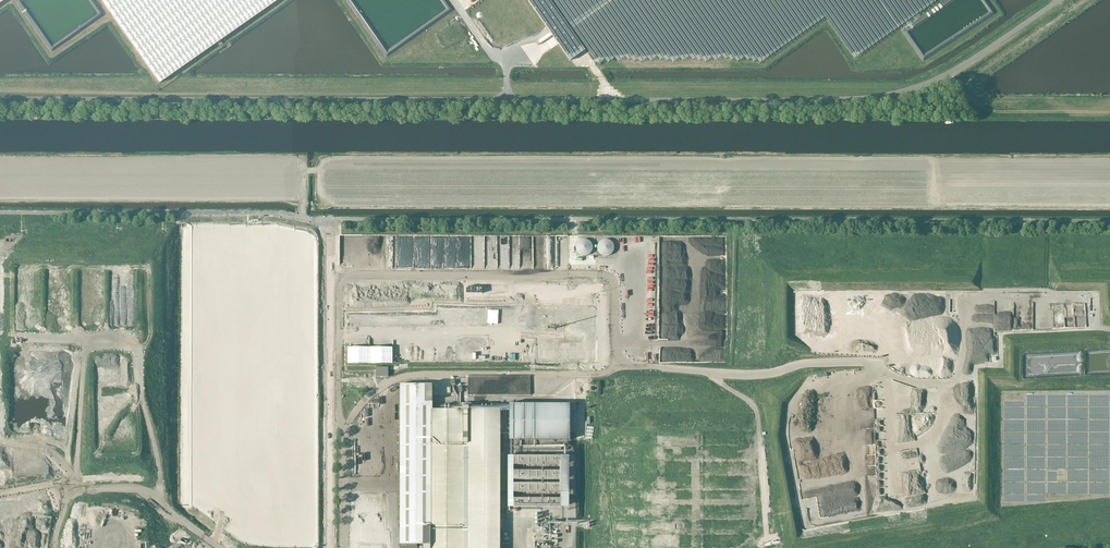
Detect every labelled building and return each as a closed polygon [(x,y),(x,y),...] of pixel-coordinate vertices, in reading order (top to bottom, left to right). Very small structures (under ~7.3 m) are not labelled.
[(160,83),(278,0),(101,0),(160,83)] [(569,56),(584,49),(592,62),(763,62),(822,18),(855,56),(936,0),(528,0),(569,56)] [(941,20),(942,30),(952,30),(952,19),(941,20)] [(578,253),(581,255),(583,256),(586,256),(589,255),(591,253),(592,251),(593,248),(592,245),(591,243),(589,241),(587,239),(584,239),(581,240),(579,241),(577,244),(576,247),(576,250),(578,253)] [(603,256),(606,256),(609,256),(611,254),(613,252),(614,249),(614,246),(613,243),(611,241),(608,239),(606,239),(603,240),(600,241),(598,244),(597,246),(597,249),(599,252),(600,254),(603,256)] [(196,289),(197,293),(209,288),(207,284),(196,289)] [(377,377),(388,377),(388,367),(377,367),(377,377)] [(428,384),(401,384),(400,544),(401,544),(401,547),(417,547),(417,544),(423,544),(423,547),(500,547),(501,409),(469,409),(469,406),(463,406),(463,409),(433,409),(433,384),(428,384)] [(510,439),(570,439),(570,403),(510,403),(510,439)] [(565,454),(504,454),(504,491),(565,491),(565,454)] [(386,547),(390,547),(390,532),(351,532),(351,547),(354,547),(386,547)]
